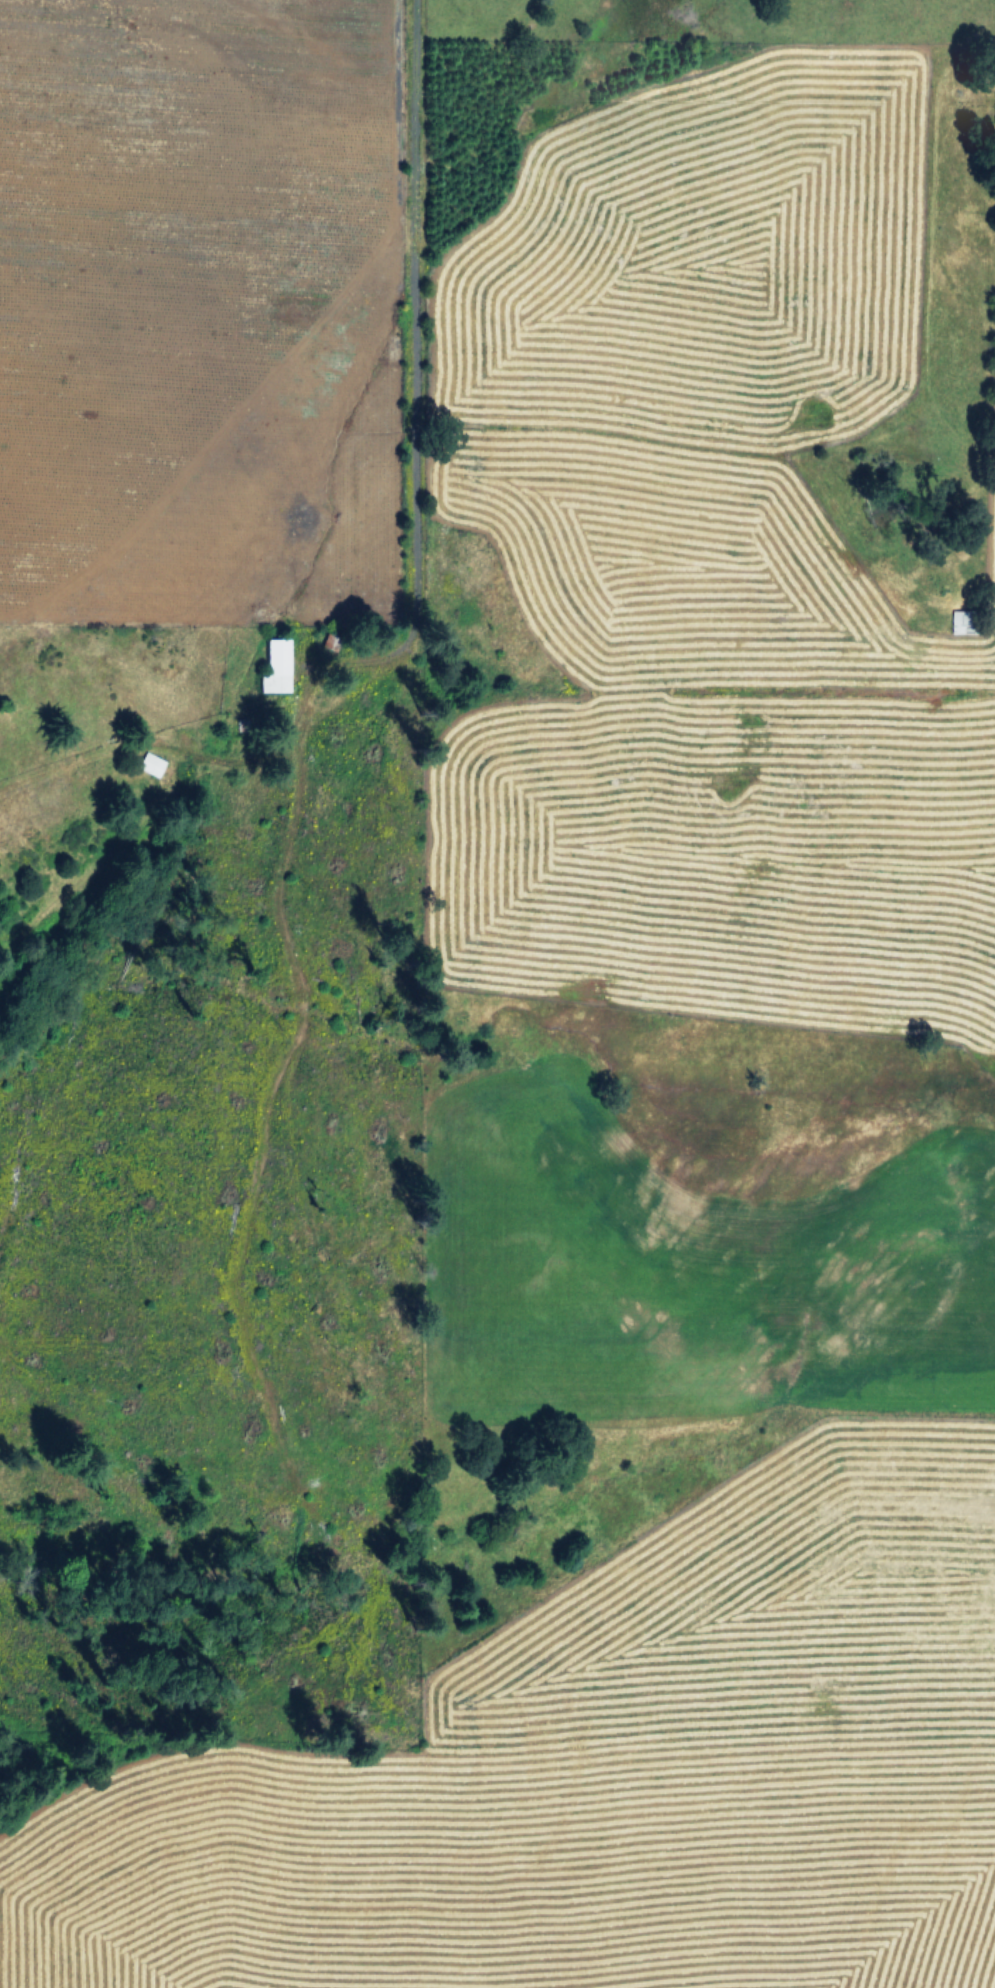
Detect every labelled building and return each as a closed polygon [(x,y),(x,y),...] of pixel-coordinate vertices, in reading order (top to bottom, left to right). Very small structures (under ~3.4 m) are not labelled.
[(258,691),(288,691),(287,638),(264,638),(265,674),(258,674),(258,691)]
